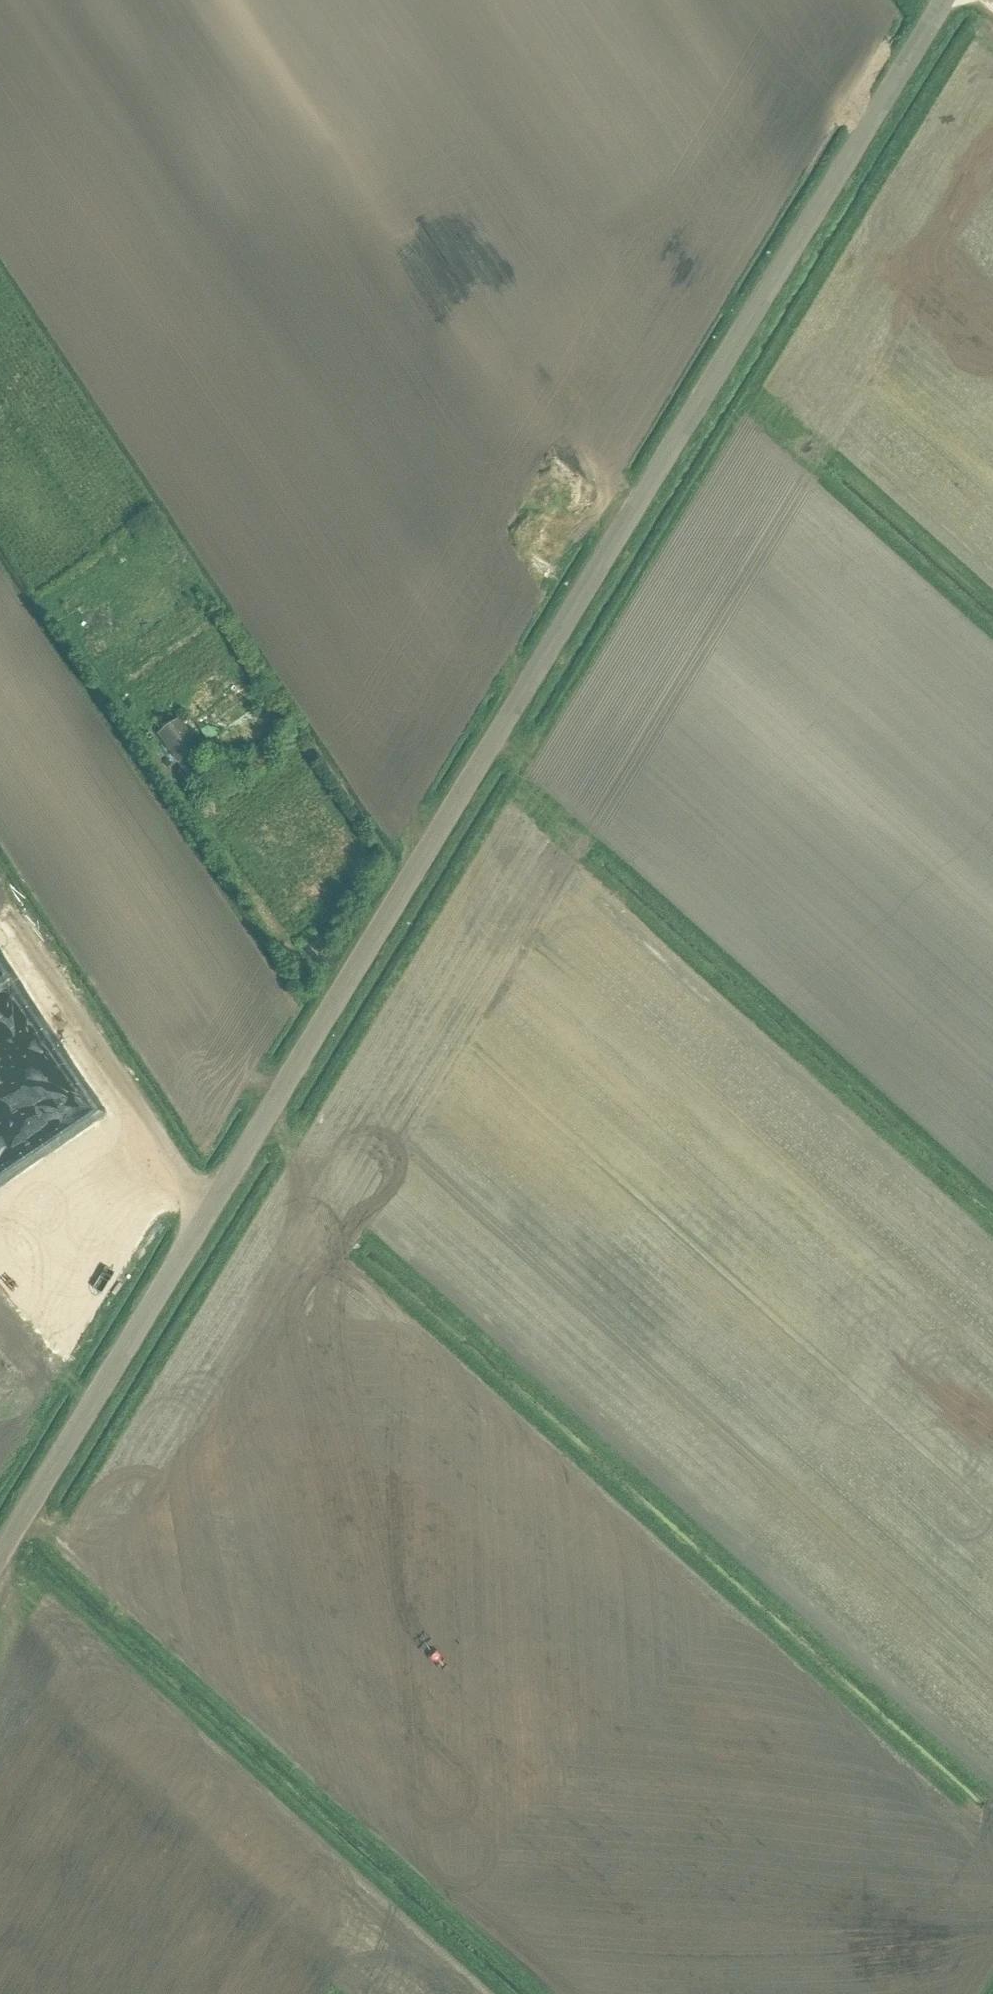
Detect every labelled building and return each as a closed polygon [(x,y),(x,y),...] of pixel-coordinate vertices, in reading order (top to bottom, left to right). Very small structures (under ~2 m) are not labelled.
[(155,734),(175,763),(199,746),(178,718),(155,734)]
